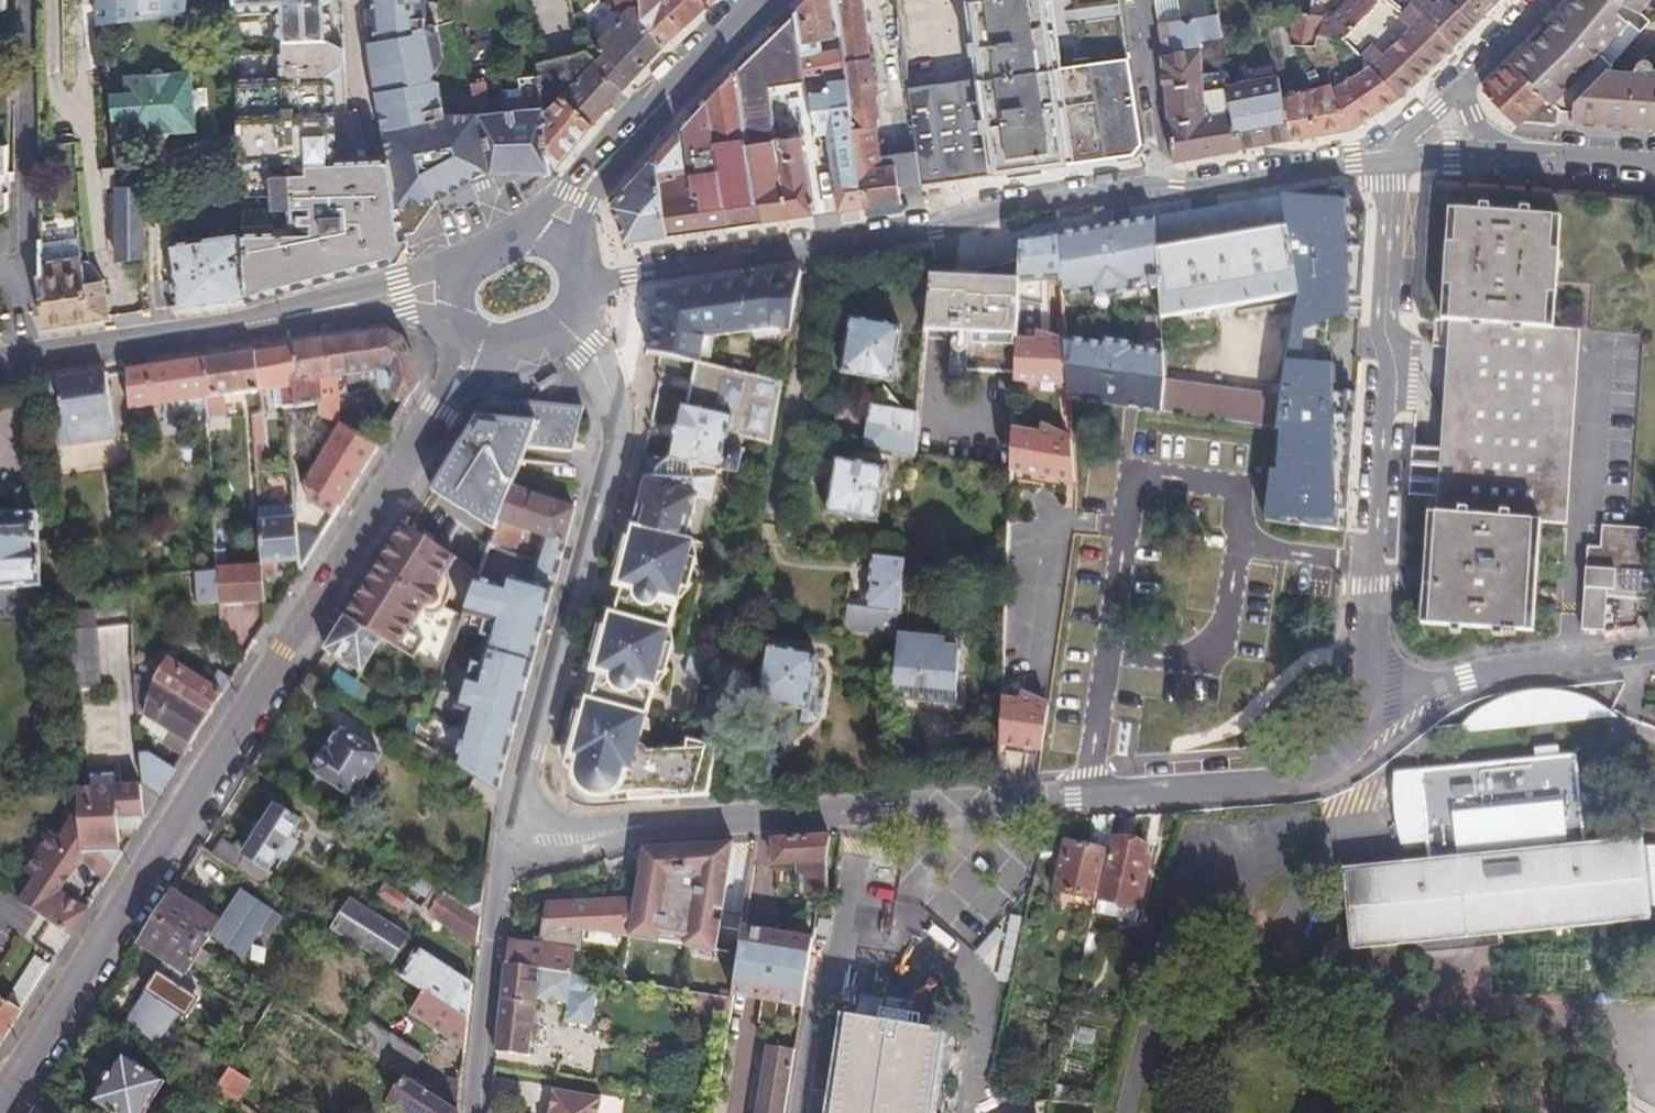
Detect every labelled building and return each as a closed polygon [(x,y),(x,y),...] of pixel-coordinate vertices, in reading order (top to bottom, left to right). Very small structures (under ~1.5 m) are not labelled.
[(101,23),(191,12),(191,0),(100,0),(101,23)] [(238,186),(239,207),(239,232),(240,256),(284,248),(290,276),(350,263),(357,248),(349,197),(353,195),(347,167),(331,168),(325,82),(323,48),(320,9),(319,0),(230,0),(238,186)] [(320,9),(331,1),(332,0),(319,0),(320,9)] [(360,64),(455,43),(454,0),(357,0),(360,64)] [(635,0),(606,0),(607,10),(623,10),(589,44),(597,52),(592,56),(622,84),(640,65),(658,45),(637,24),(635,0)] [(637,24),(658,45),(682,21),(703,2),(701,0),(635,0),(637,24)] [(794,14),(798,55),(840,51),(833,0),(809,0),(794,14)] [(840,51),(859,208),(878,206),(895,203),(893,187),(891,169),(893,168),(892,160),(880,162),(881,156),(874,157),(870,120),(874,119),(857,0),(833,0),(840,51)] [(911,153),(914,185),(970,178),(990,175),(1064,166),(1085,163),(1122,158),(1133,147),(1122,62),(1050,71),(1041,0),(967,0),(969,9),(977,79),(902,88),(911,153)] [(1445,46),(1402,3),(1391,12),(1377,0),(1374,0),(1333,42),(1358,66),(1391,98),(1445,46)] [(1391,12),(1402,3),(1405,0),(1377,0),(1391,12)] [(1467,25),(1440,0),(1432,0),(1427,6),(1420,0),(1405,0),(1402,3),(1445,46),(1454,36),(1467,25)] [(1467,25),(1490,4),(1493,0),(1440,0),(1467,25)] [(1511,124),(1536,127),(1564,129),(1595,131),(1638,133),(1643,80),(1650,31),(1630,10),(1612,0),(1568,0),(1533,39),(1506,63),(1539,94),(1511,124)] [(1638,133),(1654,133),(1654,0),(1612,0),(1630,10),(1650,31),(1643,80),(1638,133)] [(760,46),(731,72),(741,139),(748,185),(745,185),(750,222),(779,218),(805,215),(795,138),(795,136),(770,139),(763,86),(802,81),(798,55),(794,14),(760,46)] [(1342,129),(1391,98),(1358,66),(1333,42),(1310,38),(1312,20),(1288,15),(1282,46),(1303,89),(1273,97),(1285,139),(1342,129)] [(1209,18),(1150,29),(1155,57),(1151,58),(1158,122),(1166,162),(1229,150),(1222,112),(1194,118),(1194,98),(1192,56),(1187,55),(1187,47),(1214,42),(1209,18)] [(1281,76),(1271,33),(1259,36),(1268,79),(1281,76)] [(455,43),(360,64),(398,226),(430,219),(477,182),(474,170),(468,147),(457,106),(464,92),(455,43)] [(323,48),(325,82),(336,74),(341,68),(338,54),(323,48)] [(611,96),(618,88),(590,60),(576,48),(572,51),(558,66),(550,85),(589,122),(605,103),(611,96)] [(572,141),(589,122),(550,85),(558,66),(572,51),(529,61),(532,74),(541,101),(534,104),(546,172),(572,141)] [(840,51),(798,55),(802,81),(809,136),(824,134),(834,212),(846,210),(859,208),(840,51)] [(622,84),(592,56),(590,60),(618,88),(622,84)] [(1506,63),(1479,93),(1511,124),(1539,94),(1506,63)] [(122,94),(107,94),(109,121),(125,121),(126,137),(191,132),(190,114),(188,90),(187,72),(121,77),(122,94)] [(731,72),(701,104),(718,226),(735,224),(750,222),(745,185),(737,186),(732,141),(741,139),(731,72)] [(508,170),(546,172),(534,104),(541,101),(532,74),(514,78),(517,93),(522,92),(525,104),(484,113),(477,82),(464,84),(464,92),(484,170),(508,170)] [(1229,150),(1285,139),(1273,97),(1269,81),(1218,92),(1218,94),(1222,112),(1229,150)] [(474,170),(484,170),(464,92),(457,106),(468,147),(474,170)] [(1222,112),(1218,94),(1194,98),(1194,118),(1222,112)] [(689,116),(678,127),(684,175),(677,176),(684,231),(694,230),(718,226),(701,104),(689,116)] [(663,143),(648,159),(651,180),(677,176),(684,175),(678,127),(663,143)] [(748,185),(741,139),(732,141),(737,186),(745,185),(748,185)] [(911,153),(881,156),(880,162),(892,160),(893,168),(891,169),(893,187),(914,185),(911,153)] [(651,180),(648,159),(602,208),(613,244),(637,239),(659,234),(651,180)] [(387,255),(370,166),(347,167),(353,195),(349,197),(357,248),(350,263),(387,255)] [(651,180),(659,234),(684,231),(677,176),(651,180)] [(224,207),(239,207),(238,186),(224,187),(224,207)] [(137,187),(110,189),(109,251),(136,248),(137,187)] [(1580,336),(1558,334),(1559,314),(1654,319),(1654,206),(1431,194),(1424,325),(1439,326),(1444,326),(1434,519),(1428,631),(1537,637),(1542,526),(1569,527),(1580,336)] [(1354,208),(1282,198),(1294,297),(1279,390),(1275,426),(1259,523),(1341,534),(1354,208)] [(1215,209),(1152,219),(1156,290),(1158,318),(1291,298),(1281,240),(1275,199),(1215,209)] [(1097,228),(1052,236),(1056,281),(1057,297),(1087,292),(1088,298),(1130,291),(1129,284),(1147,282),(1149,291),(1156,290),(1152,219),(1097,228)] [(174,306),(242,296),(240,256),(239,232),(167,243),(174,306)] [(1034,238),(1016,241),(1016,254),(1011,378),(1010,385),(1056,386),(1051,343),(1047,343),(1046,282),(1056,281),(1052,236),(1034,238)] [(109,251),(109,264),(136,259),(136,248),(109,251)] [(242,296),(291,284),(290,276),(284,248),(240,256),(242,296)] [(952,280),(927,277),(922,332),(965,336),(962,373),(1011,378),(1016,254),(981,261),(973,266),(967,280),(960,280),(960,269),(953,269),(952,280)] [(385,260),(387,255),(350,263),(290,276),(291,284),(385,260)] [(76,262),(37,268),(37,328),(101,318),(96,283),(103,281),(100,263),(77,268),(76,262)] [(792,334),(803,271),(744,280),(662,292),(651,352),(695,362),(701,364),(702,357),(706,339),(717,338),(752,333),(772,330),(792,334)] [(142,310),(151,309),(148,284),(139,285),(142,310)] [(889,329),(839,320),(829,374),(880,383),(889,329)] [(758,341),(792,334),(772,330),(752,333),(758,341)] [(701,364),(784,382),(792,334),(758,341),(752,333),(717,338),(712,360),(702,357),(701,364)] [(383,335),(318,344),(325,380),(333,378),(362,373),(365,381),(374,380),(374,372),(385,370),(390,403),(404,402),(414,387),(412,368),(398,344),(383,335)] [(712,360),(717,338),(706,339),(702,357),(712,360)] [(1060,340),(1060,343),(1063,385),(1065,400),(1121,408),(1121,403),(1139,405),(1139,409),(1157,412),(1163,378),(1161,352),(1130,348),(1130,344),(1100,341),(1099,345),(1060,340)] [(1160,341),(1130,344),(1130,348),(1161,352),(1160,341)] [(1060,343),(1051,343),(1056,386),(1063,385),(1060,343)] [(318,344),(290,347),(298,382),(313,382),(313,389),(333,388),(333,378),(325,380),(318,344)] [(298,382),(290,347),(265,351),(266,355),(251,357),(256,396),(271,393),(271,389),(285,388),(288,412),(313,409),(313,389),(313,382),(298,382)] [(256,396),(251,357),(201,364),(206,403),(219,401),(256,396)] [(702,499),(716,501),(721,475),(722,471),(738,474),(743,475),(747,452),(744,451),(746,439),(774,445),(784,382),(701,364),(695,362),(686,408),(678,407),(668,461),(674,464),(669,485),(658,485),(649,485),(638,530),(692,540),(698,516),(702,499)] [(206,403),(201,364),(122,375),(125,405),(149,403),(151,410),(202,403),(206,403)] [(104,374),(48,381),(52,439),(67,437),(66,444),(113,438),(104,374)] [(1157,414),(1271,431),(1275,397),(1163,378),(1157,412),(1157,414)] [(271,389),(271,393),(272,415),(276,414),(288,412),(285,388),(271,389)] [(333,388),(313,389),(313,409),(314,420),(338,427),(375,450),(385,433),(364,420),(333,411),(333,388)] [(219,401),(206,403),(202,403),(203,421),(221,420),(219,401)] [(1121,403),(1121,408),(1139,411),(1139,409),(1139,405),(1121,403)] [(528,446),(542,407),(495,404),(482,425),(478,423),(432,497),(494,536),(513,487),(528,446)] [(579,411),(542,407),(528,446),(569,455),(579,411)] [(905,456),(910,413),(861,408),(856,451),(905,456)] [(375,450),(338,427),(308,475),(302,490),(312,496),(310,503),(332,517),(375,450)] [(1003,432),(1000,474),(1066,481),(1062,440),(1045,438),(1045,434),(1031,428),(1030,436),(1003,432)] [(67,437),(52,439),(52,446),(66,444),(67,437)] [(877,468),(829,459),(823,491),(819,513),(867,522),(877,468)] [(674,464),(668,461),(661,467),(658,485),(669,485),(674,464)] [(721,475),(716,501),(732,504),(738,474),(722,471),(721,475)] [(494,536),(488,554),(537,565),(531,589),(547,594),(554,596),(575,514),(513,487),(494,536)] [(294,561),(292,527),(290,506),(255,509),(259,564),(294,561)] [(56,539),(33,540),(30,515),(10,518),(8,515),(0,516),(0,589),(35,587),(34,567),(58,566),(56,539)] [(296,578),(319,540),(309,534),(307,526),(292,527),(294,561),(296,578)] [(1581,549),(1575,628),(1598,632),(1600,595),(1645,600),(1649,553),(1638,553),(1638,530),(1595,526),(1594,549),(1581,549)] [(399,529),(343,620),(378,641),(411,662),(420,645),(406,636),(421,612),(416,610),(419,606),(426,610),(431,608),(434,604),(434,599),(431,595),(428,593),(439,579),(448,558),(399,529)] [(692,540),(638,530),(621,595),(626,597),(620,622),(616,621),(600,681),(605,682),(599,709),(593,708),(578,765),(582,767),(580,781),(580,784),(584,793),(592,800),(713,797),(720,752),(711,750),(711,755),(654,761),(653,767),(641,768),(697,548),(691,546),(692,540)] [(137,575),(136,558),(124,560),(127,576),(137,575)] [(428,593),(431,595),(451,561),(448,558),(439,579),(428,593)] [(896,561),(863,558),(860,597),(858,610),(891,613),(896,561)] [(258,567),(212,571),(212,572),(213,601),(213,608),(261,605),(258,567)] [(213,601),(212,572),(191,573),(192,603),(213,601)] [(531,589),(508,583),(506,594),(476,586),(466,613),(498,622),(489,654),(480,688),(467,685),(460,708),(474,712),(472,717),(459,768),(470,775),(495,790),(547,594),(531,589)] [(837,632),(889,637),(891,613),(858,610),(840,608),(837,632)] [(343,620),(322,651),(358,673),(378,641),(343,620)] [(62,632),(63,649),(65,687),(93,686),(90,631),(62,632)] [(885,676),(884,686),(948,692),(952,651),(938,650),(938,641),(889,637),(885,676)] [(807,659),(755,649),(746,702),(797,711),(807,659)] [(480,688),(489,654),(484,653),(480,667),(472,665),(468,680),(463,678),(454,712),(472,717),(474,712),(460,708),(467,685),(480,688)] [(163,663),(149,684),(204,718),(217,698),(163,663)] [(332,672),(323,688),(373,718),(380,703),(332,672)] [(149,684),(130,676),(133,710),(147,688),(149,684)] [(307,678),(299,693),(312,700),(321,687),(307,678)] [(204,718),(149,684),(147,688),(141,717),(167,734),(161,743),(180,756),(204,718)] [(147,688),(133,710),(133,712),(141,717),(147,688)] [(1472,716),(1457,736),(1621,718),(1605,710),(1589,701),(1562,693),(1521,694),(1500,701),(1472,716)] [(1004,702),(1001,745),(1028,749),(1035,705),(1032,704),(1032,699),(1019,694),(1018,703),(1004,702)] [(1028,749),(1043,751),(1049,707),(1035,705),(1028,749)] [(404,726),(399,733),(415,745),(418,734),(404,726)] [(377,757),(342,734),(328,756),(323,753),(309,774),(348,800),(377,757)] [(136,752),(139,787),(142,816),(169,773),(136,752)] [(1529,754),(1529,762),(1546,761),(1545,753),(1529,754)] [(1410,775),(1417,842),(1419,862),(1334,872),(1341,942),(1409,934),(1410,945),(1412,955),(1420,954),(1462,951),(1461,940),(1459,930),(1642,911),(1654,909),(1654,850),(1636,847),(1634,830),(1630,830),(1630,840),(1605,844),(1577,847),(1566,759),(1546,761),(1529,762),(1410,775)] [(1417,842),(1410,775),(1386,777),(1393,844),(1417,842)] [(87,790),(72,791),(74,813),(76,855),(117,856),(115,829),(114,819),(112,789),(111,777),(87,779),(87,790)] [(139,787),(112,789),(114,819),(142,816),(139,787)] [(246,852),(234,871),(274,897),(279,891),(265,883),(271,873),(267,871),(278,855),(287,860),(297,844),(288,838),(298,823),(274,808),(246,852)] [(52,889),(76,855),(74,813),(55,840),(47,834),(21,873),(28,880),(14,900),(66,937),(82,912),(52,889)] [(142,816),(114,819),(115,829),(134,829),(142,816)] [(1604,832),(1605,844),(1630,840),(1630,830),(1604,832)] [(209,856),(226,867),(234,871),(246,852),(221,837),(209,856)] [(822,838),(768,842),(770,866),(793,864),(793,875),(799,875),(801,894),(804,894),(801,919),(810,921),(815,892),(822,893),(821,862),(822,838)] [(736,844),(646,849),(640,899),(633,935),(633,938),(719,952),(736,844)] [(1142,851),(1110,844),(1096,902),(1135,911),(1144,868),(1138,867),(1142,851)] [(1051,894),(1091,903),(1102,857),(1062,848),(1051,894)] [(199,849),(187,868),(215,885),(226,867),(209,856),(199,849)] [(117,856),(76,855),(100,884),(117,856)] [(429,889),(412,878),(406,888),(414,894),(408,905),(415,911),(420,904),(429,889)] [(438,895),(429,889),(420,904),(428,911),(438,895)] [(223,923),(213,940),(243,958),(272,910),(242,892),(223,923)] [(177,894),(142,946),(173,965),(189,975),(199,961),(207,948),(213,940),(223,923),(177,894)] [(462,894),(455,906),(475,919),(478,896),(462,894)] [(455,906),(438,895),(428,911),(424,918),(472,947),(475,919),(455,906)] [(586,928),(633,935),(640,899),(549,903),(544,943),(515,940),(513,963),(543,968),(573,973),(577,948),(583,948),(586,928)] [(402,940),(347,903),(330,929),(385,965),(402,940)] [(916,982),(934,916),(896,905),(878,972),(916,982)] [(1459,930),(1461,940),(1488,938),(1643,923),(1642,911),(1459,930)] [(745,930),(735,998),(806,1010),(815,942),(745,930)] [(1409,934),(1341,942),(1341,946),(1342,952),(1410,945),(1409,934)] [(217,955),(207,948),(199,961),(208,968),(217,955)] [(415,954),(399,980),(419,992),(464,1020),(468,987),(415,954)] [(30,961),(2,1005),(18,1014),(45,971),(30,961)] [(543,968),(513,963),(509,965),(498,1051),(533,1055),(539,998),(543,968)] [(189,975),(173,965),(165,976),(182,987),(189,975)] [(589,989),(591,975),(573,973),(543,968),(539,998),(568,1002),(566,1022),(595,1026),(600,990),(589,989)] [(169,1035),(194,994),(182,987),(165,976),(161,974),(135,1015),(169,1035)] [(461,1050),(464,1020),(419,992),(406,1015),(461,1050)] [(0,1003),(0,1043),(18,1014),(2,1005),(0,1003)] [(944,1035),(850,1018),(835,1112),(934,1112),(944,1035)] [(362,1022),(345,1047),(406,1085),(421,1060),(362,1022)] [(167,1041),(157,1058),(213,1093),(223,1076),(167,1041)] [(798,1052),(772,1048),(761,1112),(788,1112),(798,1052)] [(90,1105),(103,1112),(150,1112),(147,1111),(163,1086),(120,1058),(90,1105)] [(1076,1081),(1080,1066),(1062,1062),(1058,1077),(1076,1081)] [(223,1076),(213,1093),(233,1105),(247,1084),(226,1071),(223,1076)] [(1062,1102),(1065,1088),(1048,1084),(1045,1099),(1062,1102)] [(399,1112),(452,1112),(406,1085),(391,1108),(399,1112)] [(597,1100),(547,1091),(543,1112),(595,1112),(597,1100)]
